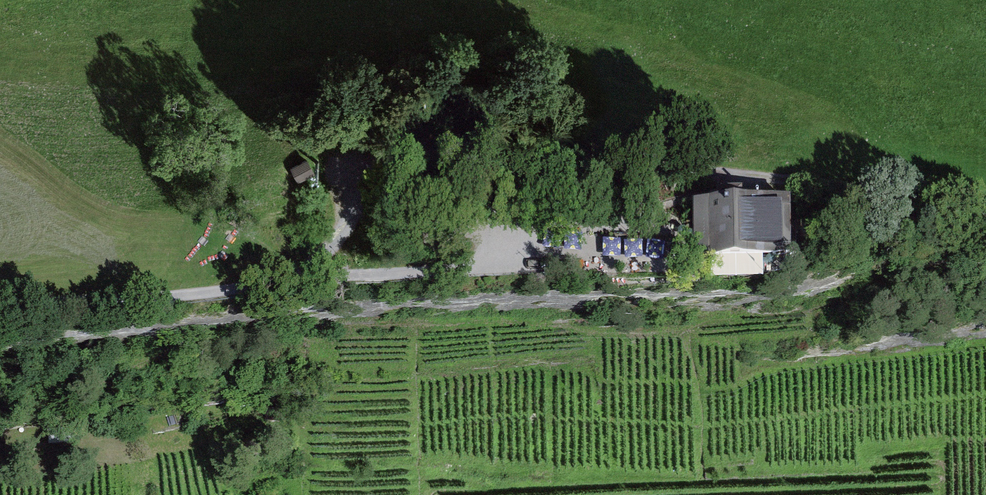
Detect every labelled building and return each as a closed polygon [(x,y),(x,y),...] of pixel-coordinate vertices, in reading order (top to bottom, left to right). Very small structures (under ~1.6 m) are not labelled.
[(696,200),(686,200),(686,214),(677,215),(677,228),(686,229),(686,255),(789,255),(789,201),(744,201),(744,189),(696,189),(696,200)]
